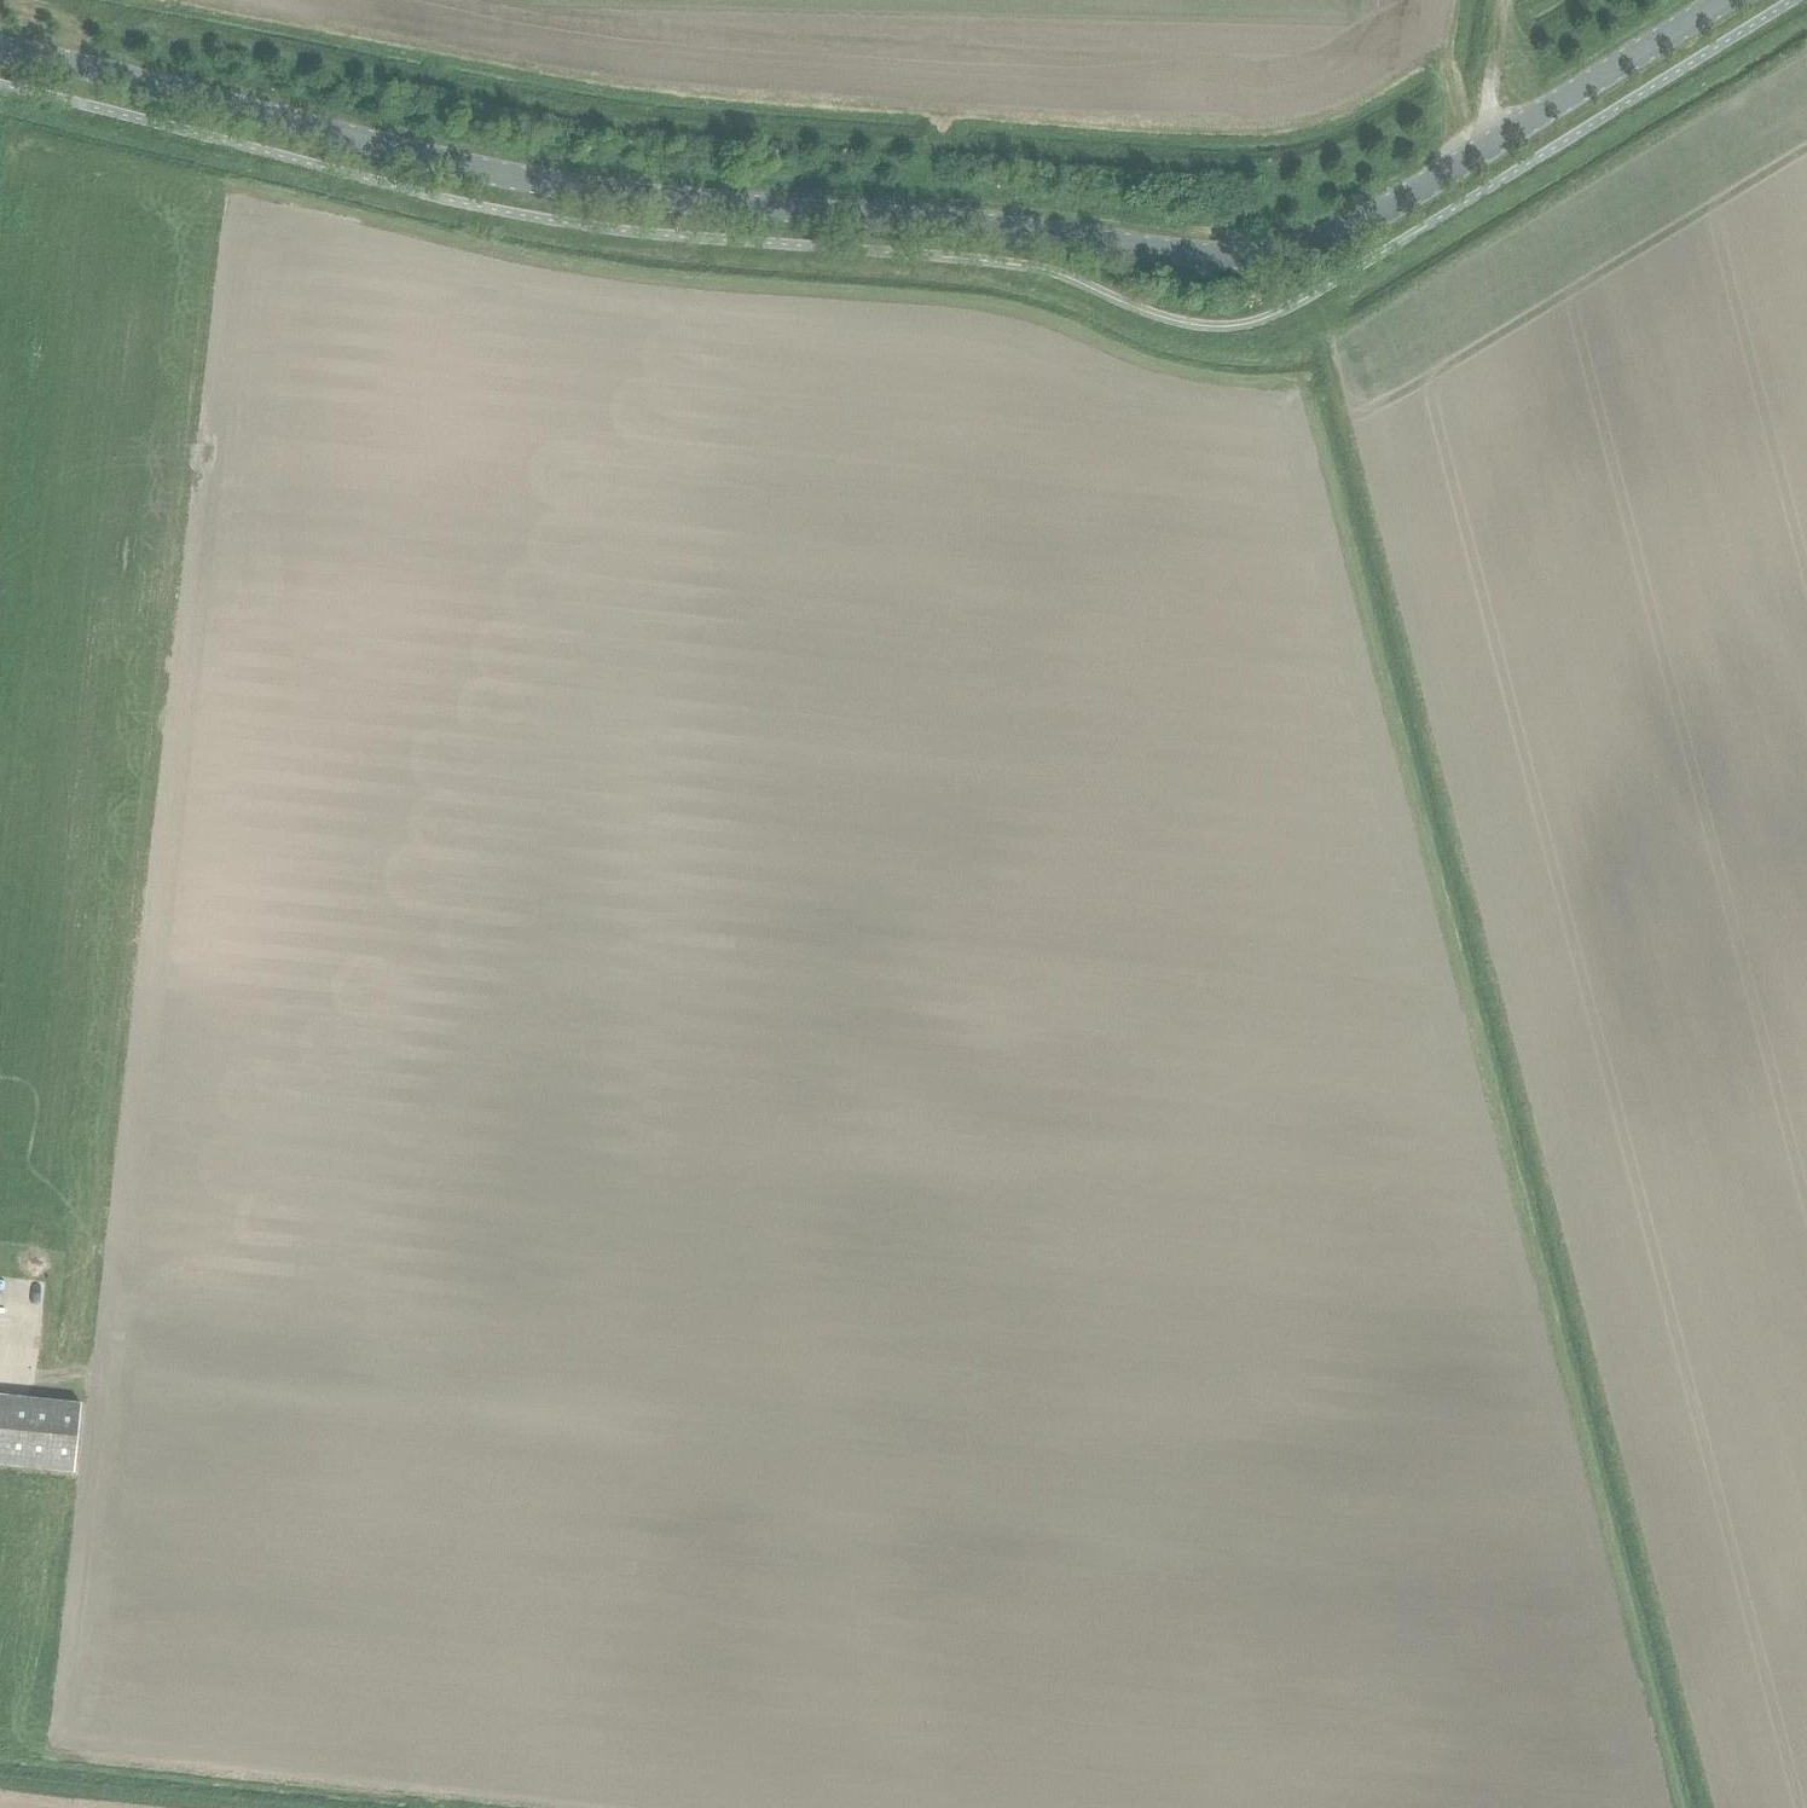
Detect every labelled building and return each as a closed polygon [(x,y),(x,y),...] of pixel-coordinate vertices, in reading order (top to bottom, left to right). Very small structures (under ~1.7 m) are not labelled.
[(0,1396),(0,1465),(72,1474),(80,1407),(0,1396)]
